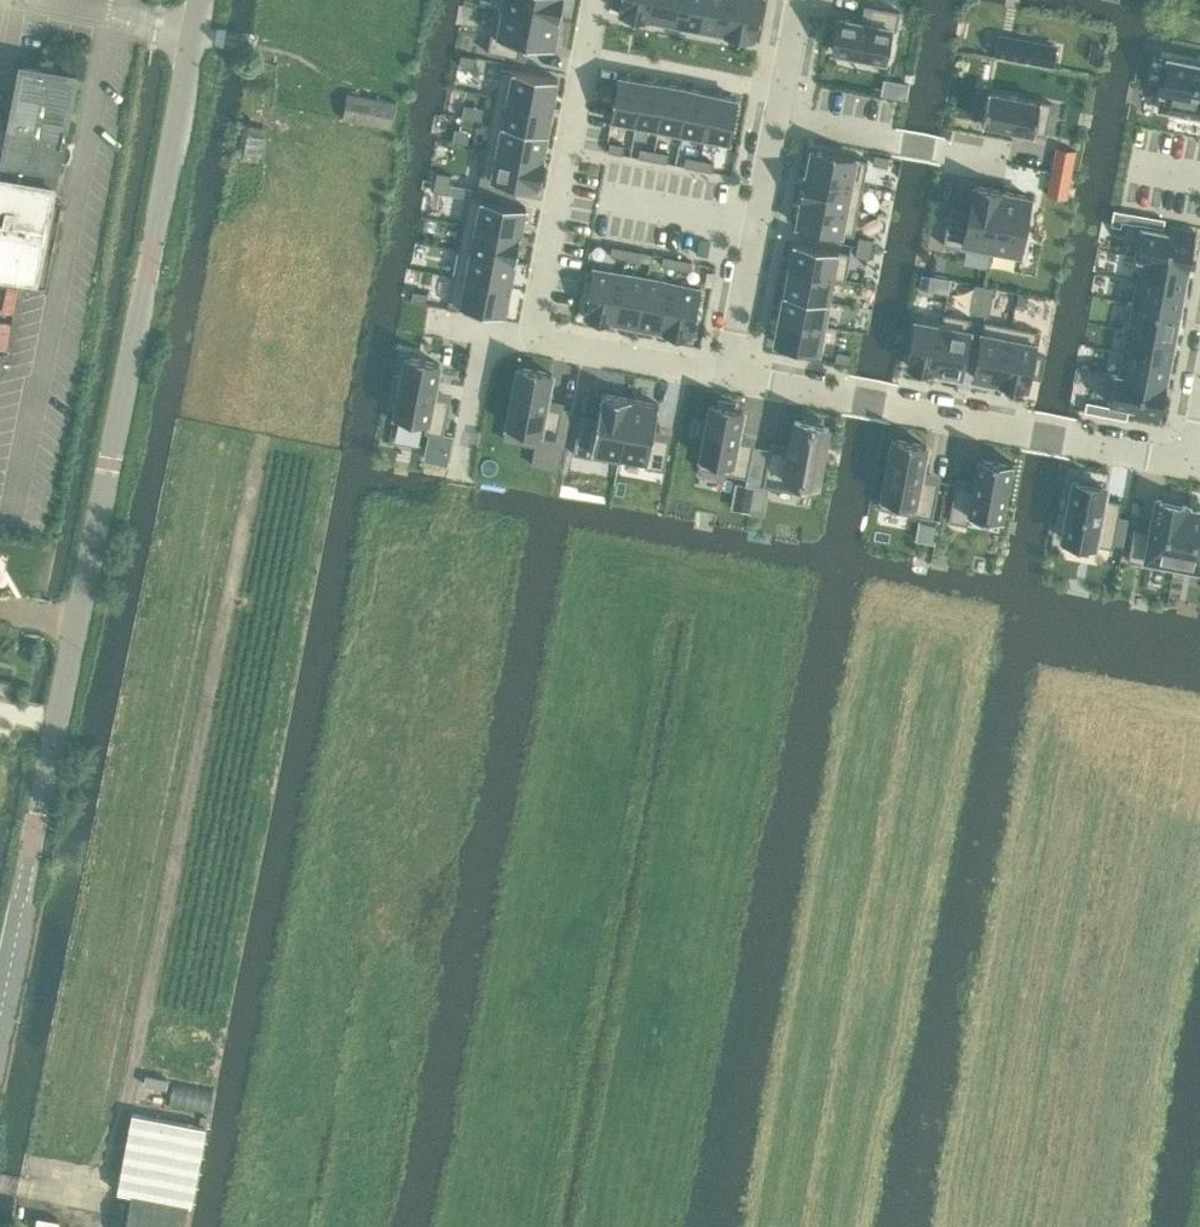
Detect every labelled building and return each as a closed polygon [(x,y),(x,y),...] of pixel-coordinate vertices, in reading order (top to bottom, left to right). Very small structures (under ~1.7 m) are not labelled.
[(490,7),(496,8),(496,6),(559,18),(563,0),(492,0),(490,7)] [(610,7),(620,9),(622,0),(611,0),(610,7)] [(620,11),(648,17),(651,0),(622,0),(620,9),(620,11)] [(648,17),(674,22),(678,0),(651,0),(648,17)] [(674,22),(699,27),(704,0),(678,0),(674,22)] [(699,27),(725,32),(731,0),(704,0),(699,27)] [(725,32),(753,37),(760,0),(731,0),(725,32)] [(838,16),(832,48),(884,58),(890,28),(896,29),(900,10),(871,4),(868,21),(838,16)] [(496,8),(488,52),(519,58),(522,40),(529,42),(554,46),(559,18),(496,6),(496,8)] [(998,36),(994,55),(1052,66),(1056,46),(998,36)] [(461,54),(459,63),(473,66),(475,56),(461,54)] [(1159,108),(1199,116),(1199,64),(1169,58),(1159,108)] [(46,283),(62,200),(51,197),(75,75),(23,65),(2,172),(0,171),(0,274),(46,283)] [(501,67),(495,95),(552,106),(557,78),(501,67)] [(620,75),(612,118),(636,122),(644,80),(620,75)] [(644,80),(636,122),(659,127),(667,84),(644,80)] [(667,84),(659,127),(682,131),(690,88),(667,84)] [(690,88),(682,131),(704,135),(713,93),(690,88)] [(996,92),(990,124),(1046,135),(1052,102),(996,92)] [(713,93),(704,135),(728,140),(736,97),(713,93)] [(391,128),(395,103),(347,94),(342,118),(391,128)] [(495,95),(490,121),(547,132),(552,106),(495,95)] [(259,160),(267,126),(246,121),(238,155),(259,160)] [(490,121),(485,146),(542,157),(547,132),(490,121)] [(610,141),(608,151),(622,154),(624,144),(610,141)] [(485,146),(480,175),(490,176),(499,178),(509,180),(518,182),(537,185),(542,157),(485,146)] [(1057,146),(1052,170),(1071,174),(1076,150),(1057,146)] [(640,147),(638,157),(652,159),(654,150),(640,147)] [(811,149),(806,174),(863,185),(868,160),(811,149)] [(654,150),(652,159),(667,162),(669,152),(654,150)] [(875,153),(873,163),(887,166),(889,156),(875,153)] [(685,155),(683,165),(698,168),(700,158),(685,155)] [(700,158),(698,168),(712,171),(714,161),(700,158)] [(1052,170),(1047,194),(1066,198),(1071,174),(1052,170)] [(437,171),(435,181),(450,183),(452,174),(437,171)] [(806,174),(801,198),(858,209),(863,185),(806,174)] [(480,175),(477,189),(487,191),(490,176),(480,175)] [(490,176),(487,191),(496,192),(499,178),(490,176)] [(499,178),(496,192),(506,194),(509,180),(499,178)] [(509,180),(506,194),(515,196),(518,182),(509,180)] [(435,181),(433,190),(448,193),(450,183),(435,181)] [(949,213),(943,244),(991,254),(993,248),(1004,190),(973,185),(969,209),(968,216),(949,213)] [(1004,190),(993,248),(1019,253),(1030,195),(1004,190)] [(469,195),(463,223),(520,234),(525,206),(469,195)] [(801,198),(796,224),(799,225),(813,227),(828,230),(842,233),(854,235),(858,209),(801,198)] [(1114,209),(1111,224),(1121,226),(1122,220),(1121,220),(1123,211),(1114,209)] [(1123,211),(1121,220),(1122,220),(1135,223),(1137,213),(1123,211)] [(1137,213),(1135,223),(1149,226),(1151,216),(1137,213)] [(1151,216),(1149,226),(1163,228),(1165,219),(1151,216)] [(463,223),(458,249),(515,260),(520,234),(463,223)] [(799,225),(797,234),(811,237),(813,227),(799,225)] [(1140,229),(1134,256),(1142,258),(1142,257),(1186,265),(1188,252),(1191,253),(1195,230),(1169,225),(1167,234),(1140,229)] [(813,227),(811,237),(826,240),(828,230),(813,227)] [(828,230),(826,240),(840,242),(842,233),(828,230)] [(859,236),(857,245),(871,248),(873,239),(859,236)] [(793,242),(788,267),(833,276),(833,277),(845,279),(850,253),(793,242)] [(612,245),(610,255),(624,257),(626,248),(612,245)] [(857,245),(855,255),(869,258),(871,248),(857,245)] [(626,248),(624,257),(639,260),(641,250),(626,248)] [(458,249),(453,275),(510,286),(515,260),(458,249)] [(663,255),(661,264),(676,267),(678,258),(663,255)] [(1142,258),(1138,279),(1182,288),(1186,265),(1142,257),(1142,258)] [(678,258),(676,267),(690,270),(692,260),(678,258)] [(788,267),(784,291),(829,300),(833,277),(833,276),(788,267)] [(594,268),(585,317),(612,322),(621,273),(594,268)] [(621,273),(612,322),(638,327),(647,278),(621,273)] [(921,273),(918,287),(928,289),(931,275),(921,273)] [(453,275),(448,303),(504,314),(510,286),(453,275)] [(647,278),(638,327),(663,332),(673,283),(647,278)] [(1134,301),(1133,302),(1177,311),(1182,288),(1138,279),(1134,301)] [(673,283),(663,332),(690,337),(700,288),(673,283)] [(975,283),(969,311),(979,313),(984,285),(975,283)] [(984,285),(979,313),(989,315),(994,287),(984,285)] [(413,290),(411,299),(425,302),(427,292),(413,290)] [(784,291),(779,316),(824,324),(829,300),(784,291)] [(1017,291),(1015,306),(1024,308),(1027,293),(1017,291)] [(1128,300),(1122,329),(1128,331),(1128,329),(1172,338),(1177,311),(1133,302),(1134,301),(1128,300)] [(942,318),(933,369),(961,374),(972,317),(943,312),(942,318)] [(917,313),(907,364),(933,369),(942,318),(917,313)] [(779,316),(774,341),(819,350),(824,324),(779,316)] [(984,320),(973,376),(1000,381),(1011,325),(984,320)] [(1011,325),(1000,381),(1027,386),(1038,330),(1011,325)] [(1128,331),(1124,352),(1167,361),(1172,338),(1128,329),(1128,331)] [(837,350),(835,360),(849,363),(851,353),(837,350)] [(1119,374),(1119,375),(1163,383),(1167,361),(1124,352),(1119,374)] [(396,374),(392,394),(398,395),(393,420),(425,426),(424,431),(444,435),(451,398),(434,395),(435,387),(440,363),(405,356),(401,375),(396,374)] [(518,366),(507,423),(539,430),(538,435),(557,439),(563,408),(546,405),(547,398),(552,373),(518,366)] [(1112,373),(1107,400),(1134,406),(1132,415),(1158,420),(1162,397),(1160,397),(1163,383),(1119,375),(1119,374),(1112,373)] [(579,421),(573,452),(620,461),(621,455),(619,455),(630,398),(604,393),(599,417),(598,424),(579,421)] [(630,398),(619,455),(621,455),(646,460),(645,466),(664,470),(670,438),(653,435),(654,428),(659,404),(630,398)] [(711,404),(698,468),(748,477),(754,442),(737,439),(739,432),(743,410),(737,409),(738,403),(718,399),(717,405),(711,404)] [(1086,401),(1084,411),(1098,413),(1100,403),(1086,401)] [(1100,403),(1098,413),(1112,416),(1114,406),(1100,403)] [(1114,406),(1112,416),(1127,419),(1128,409),(1114,406)] [(770,448),(763,484),(815,495),(828,426),(821,425),(822,419),(803,415),(802,421),(795,420),(790,444),(789,451),(770,448)] [(886,474),(879,507),(890,509),(933,517),(940,480),(921,477),(922,469),(927,445),(893,439),(886,474)] [(955,483),(948,520),(968,524),(970,512),(1002,518),(1013,462),(979,455),(974,479),(972,486),(955,483)] [(1070,499),(1062,536),(1112,547),(1121,500),(1104,497),(1106,486),(1101,485),(1101,482),(1080,477),(1079,481),(1074,479),(1073,482),(1070,481),(1067,499),(1070,499)] [(1133,526),(1127,559),(1173,568),(1185,507),(1186,508),(1187,505),(1181,504),(1182,501),(1162,497),(1162,500),(1156,499),(1150,529),(1133,526)] [(1173,568),(1199,573),(1199,510),(1186,508),(1185,507),(1173,568)] [(205,1125),(131,1112),(117,1190),(131,1192),(125,1226),(183,1226),(188,1203),(191,1203),(205,1125)]
